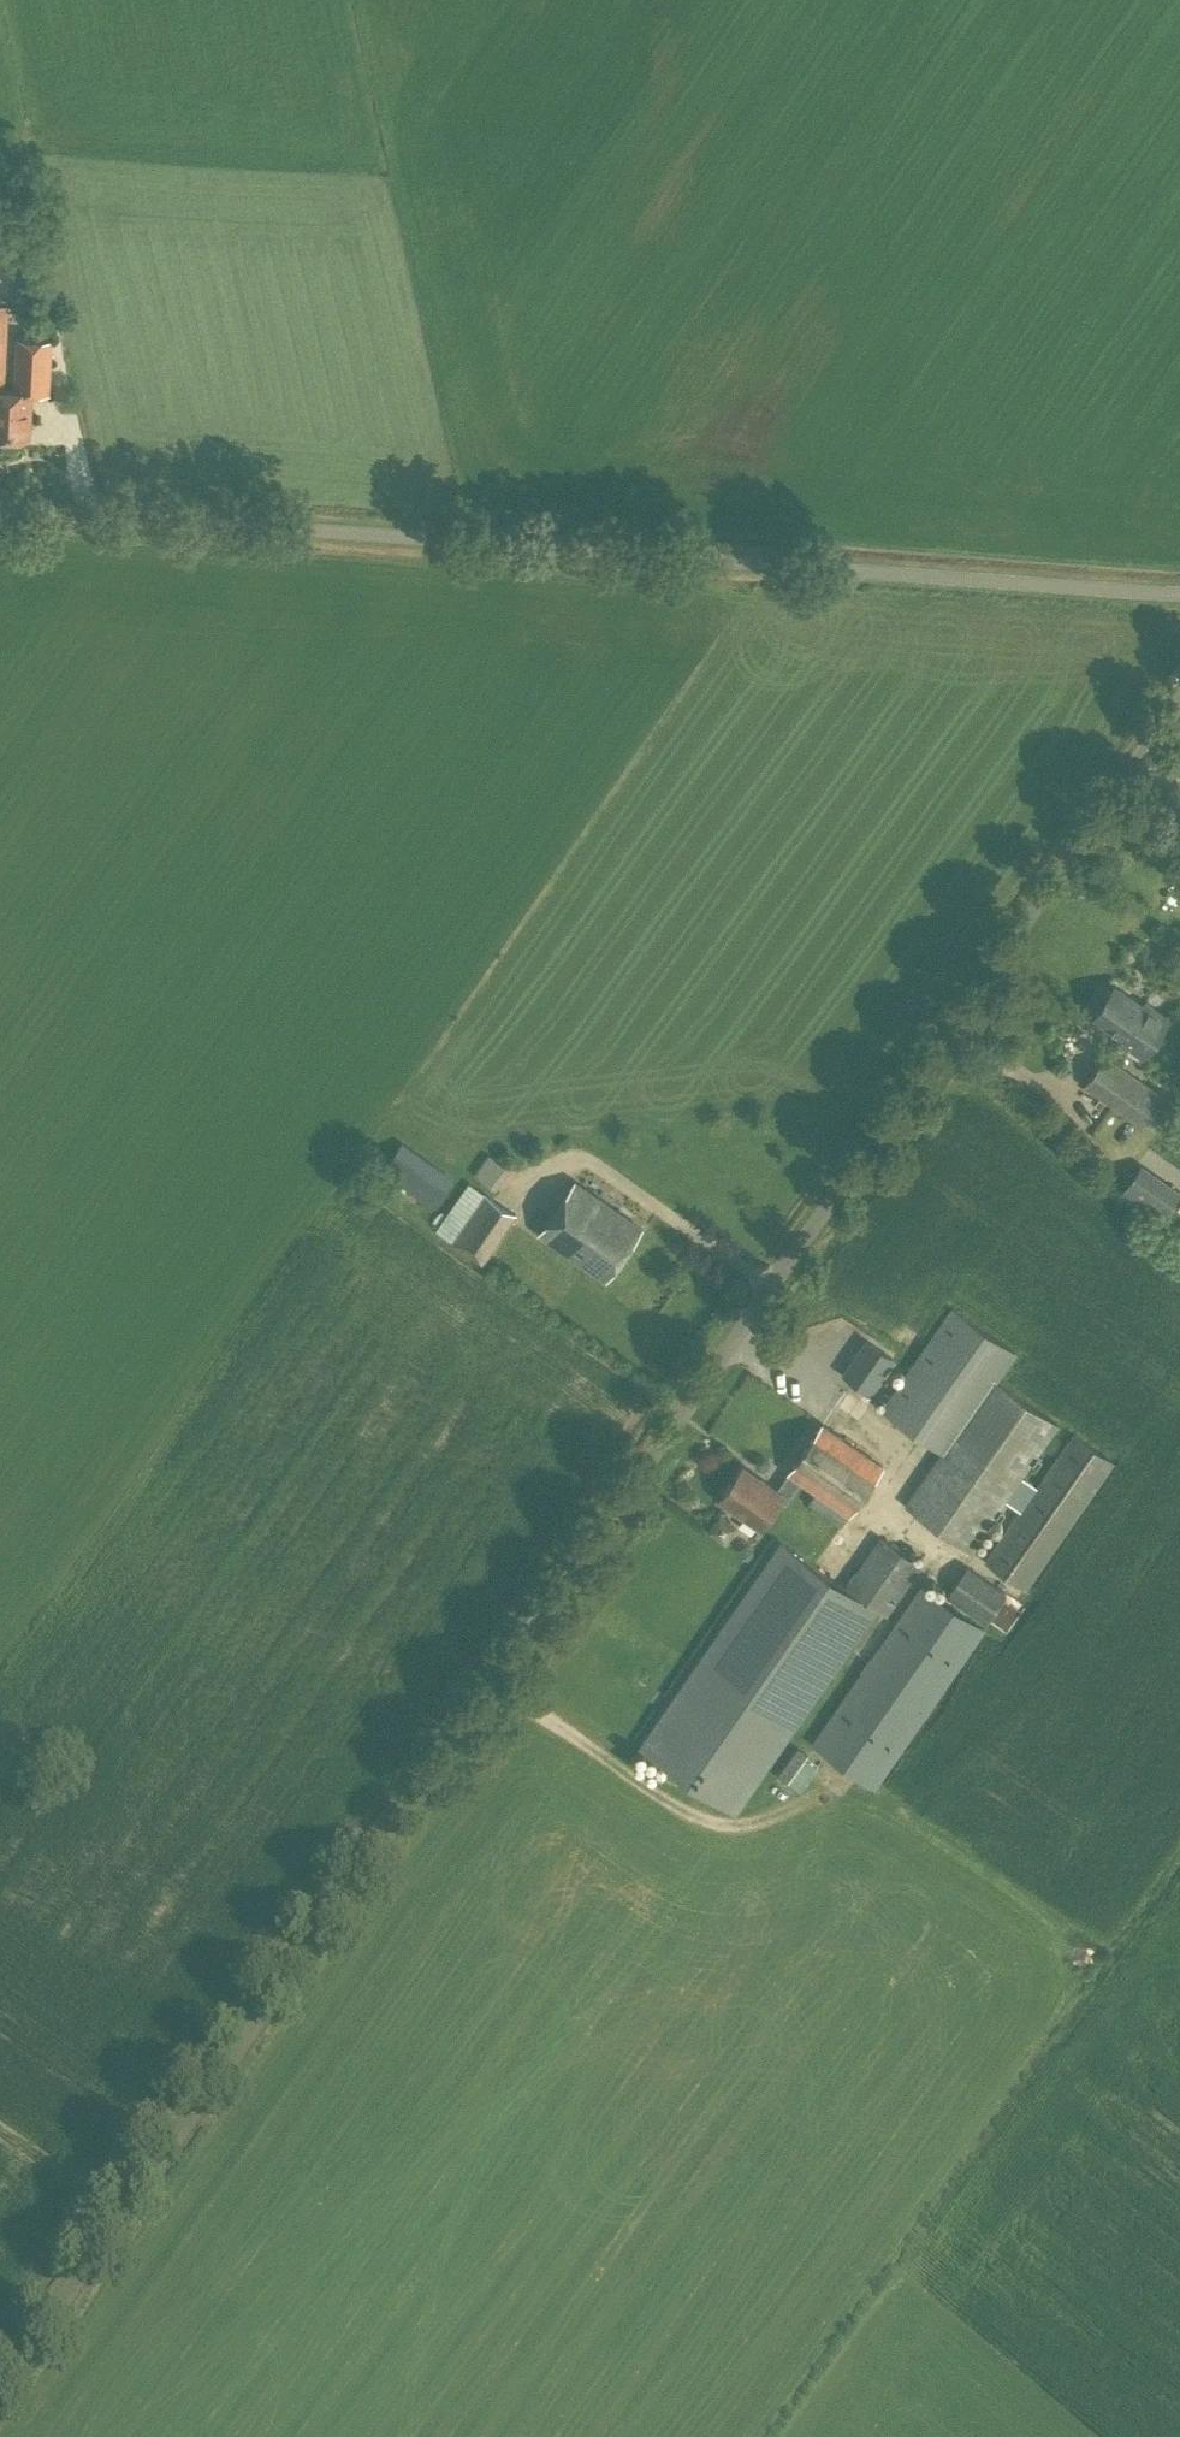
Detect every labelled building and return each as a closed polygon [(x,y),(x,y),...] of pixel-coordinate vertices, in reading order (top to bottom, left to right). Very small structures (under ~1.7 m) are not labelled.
[(6,387),(9,302),(0,302),(0,437),(30,439),(33,390),(49,391),(52,339),(17,337),(15,388),(6,387)] [(1143,1004),(1114,984),(1091,1018),(1121,1038),(1119,1041),(1142,1056),(1168,1017),(1145,1001),(1143,1004)] [(1144,1127),(1164,1094),(1104,1054),(1083,1084),(1144,1127)] [(433,1207),(453,1178),(401,1140),(381,1169),(433,1207)] [(492,1175),(505,1153),(492,1146),(479,1168),(492,1175)] [(1179,1191),(1179,1189),(1141,1162),(1119,1193),(1159,1222),(1179,1191)] [(606,1278),(642,1226),(575,1180),(539,1232),(606,1278)] [(482,1264),(517,1214),(483,1190),(449,1241),(482,1264)] [(1056,1422),(995,1380),(1015,1351),(952,1307),(882,1409),(943,1451),(906,1504),(969,1548),(1004,1498),(1020,1509),(984,1560),(1026,1589),(1114,1461),(1073,1432),(1035,1486),(1020,1475),(1056,1422)] [(892,1357),(867,1339),(844,1372),(869,1390),(892,1357)] [(849,1514),(884,1463),(822,1421),(787,1471),(788,1472),(777,1489),(742,1465),(719,1498),(760,1526),(779,1499),(786,1502),(800,1480),(815,1491),(808,1502),(841,1525),(849,1514)] [(923,1564),(879,1533),(845,1584),(780,1539),(638,1745),(736,1813),(793,1730),(878,1608),(888,1614),(923,1564)] [(987,1622),(1007,1592),(968,1565),(944,1599),(920,1583),(811,1742),(875,1787),(986,1628),(975,1621),(977,1618),(987,1622)] [(1027,1601),(998,1621),(1013,1644),(1043,1625),(1027,1601)] [(805,1757),(806,1755),(796,1748),(777,1774),(787,1782),(789,1780),(805,1757)]
